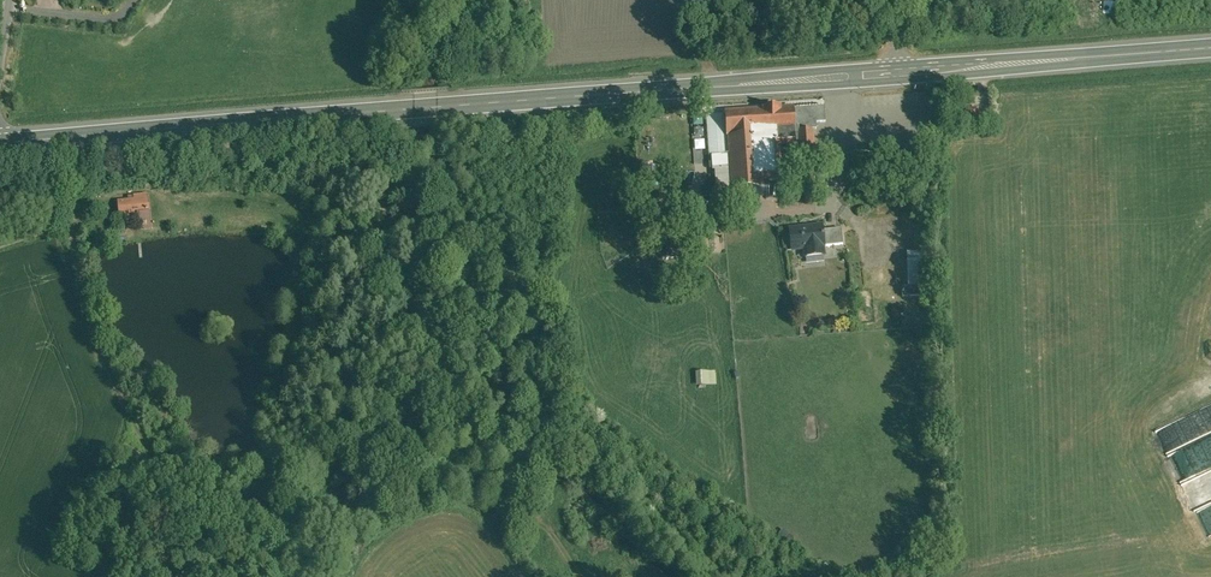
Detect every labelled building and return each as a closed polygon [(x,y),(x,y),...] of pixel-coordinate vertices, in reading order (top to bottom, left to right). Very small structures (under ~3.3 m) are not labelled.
[(780,108),(765,110),(764,110),(726,113),(728,137),(723,138),(720,141),(720,155),(713,156),(714,170),(717,170),(718,188),(714,193),(714,199),(719,203),(725,202),(729,198),(765,195),(764,181),(781,180),(779,146),(796,145),(795,126),(798,126),(799,130),(814,129),(817,129),(817,122),(826,122),(825,106),(781,109),(780,108)] [(977,109),(963,110),(964,124),(978,123),(977,109)] [(814,129),(799,130),(803,192),(818,191),(814,129)] [(119,203),(120,213),(149,211),(147,194),(134,196),(135,201),(119,203)] [(907,288),(928,287),(926,217),(898,218),(898,243),(907,243),(907,288)] [(822,227),(791,230),(793,250),(812,248),(813,256),(824,255),(823,246),(824,246),(822,231),(822,227)] [(842,228),(822,231),(824,246),(844,244),(842,228)] [(717,385),(716,371),(696,372),(697,386),(717,385)]
